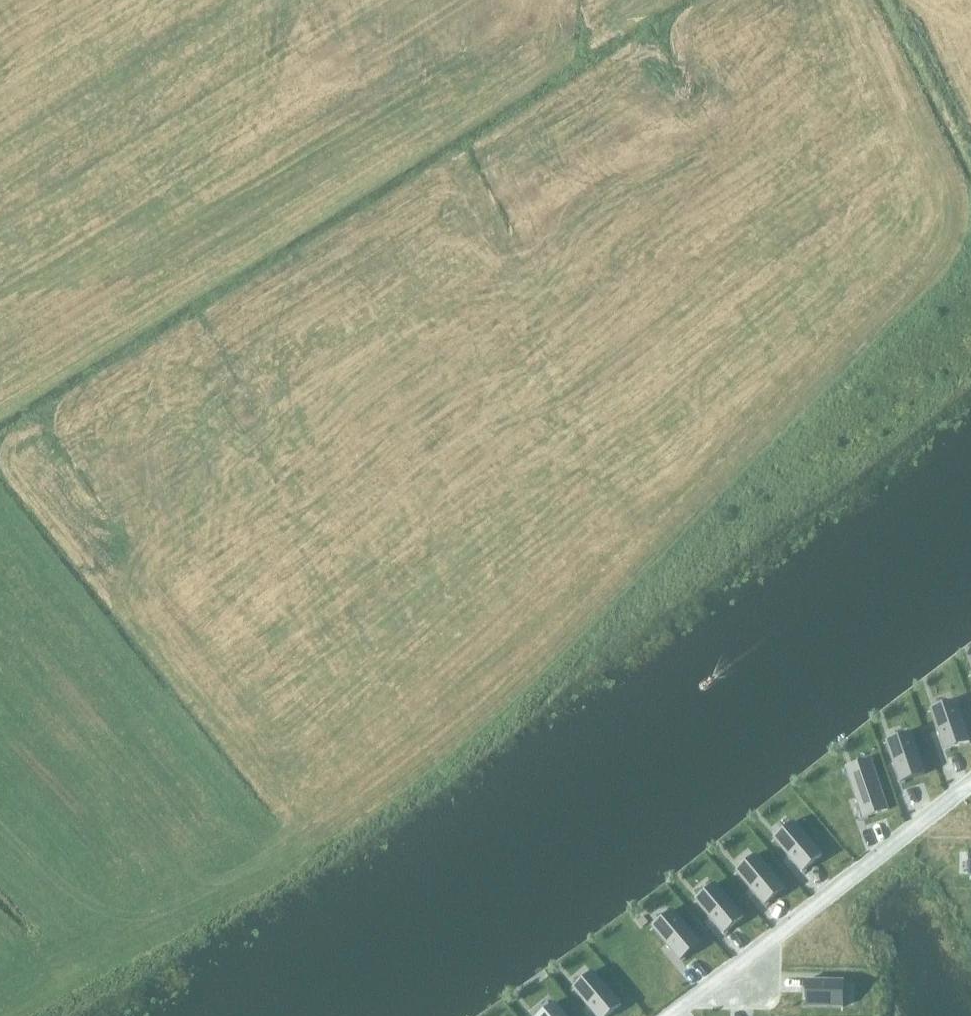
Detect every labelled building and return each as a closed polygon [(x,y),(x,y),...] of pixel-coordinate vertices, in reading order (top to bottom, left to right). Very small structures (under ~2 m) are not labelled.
[(956,704),(932,713),(945,750),(968,743),(956,704)] [(914,740),(889,748),(900,783),(925,775),(914,740)] [(887,810),(874,769),(849,777),(863,819),(887,810)] [(795,824),(775,839),(802,871),(821,856),(795,824)] [(783,888),(756,855),(738,872),(764,905),(783,888)] [(716,886),(696,901),(723,933),(742,917),(716,886)] [(680,961),(699,944),(676,916),(656,933),(680,961)] [(592,972),(572,987),(597,1015),(607,1015),(620,1005),(592,972)] [(839,1007),(839,984),(843,984),(843,982),(806,981),(805,1008),(843,1009),(843,1007),(839,1007)] [(539,1015),(564,1015),(554,1004),(539,1015)]
